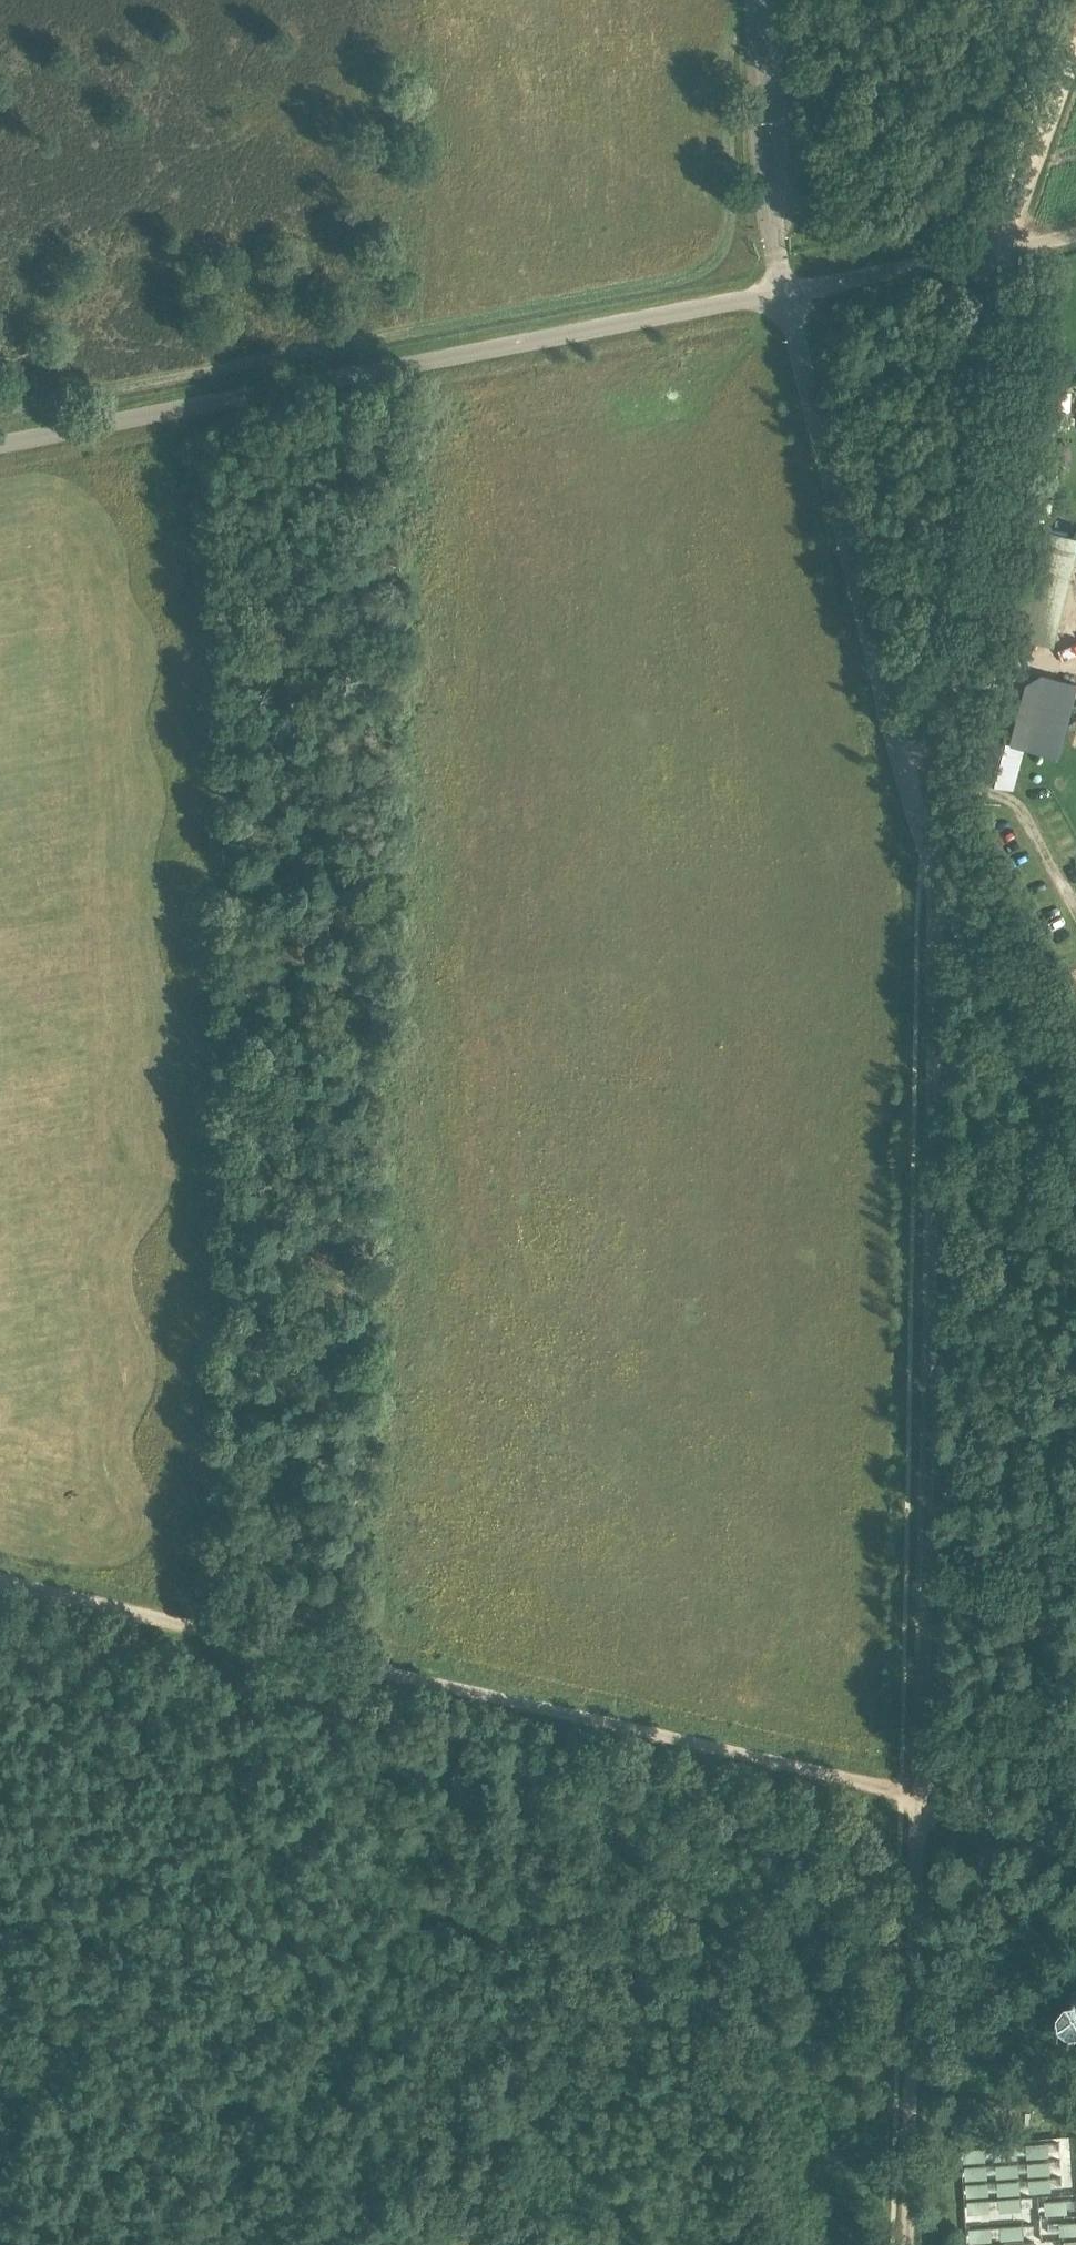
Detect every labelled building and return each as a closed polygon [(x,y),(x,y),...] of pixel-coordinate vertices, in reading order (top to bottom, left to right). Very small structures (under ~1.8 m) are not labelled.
[(817,100),(817,93),(810,93),(805,89),(798,89),(794,94),(794,100),(799,105),(805,105),(810,100),(817,100)] [(1050,391),(1048,422),(1069,424),(1072,393),(1050,391)] [(1050,531),(1031,526),(1026,551),(1074,562),(1075,554),(1075,536),(1050,531)] [(987,738),(976,779),(1014,789),(1024,750),(1025,747),(987,738)]
